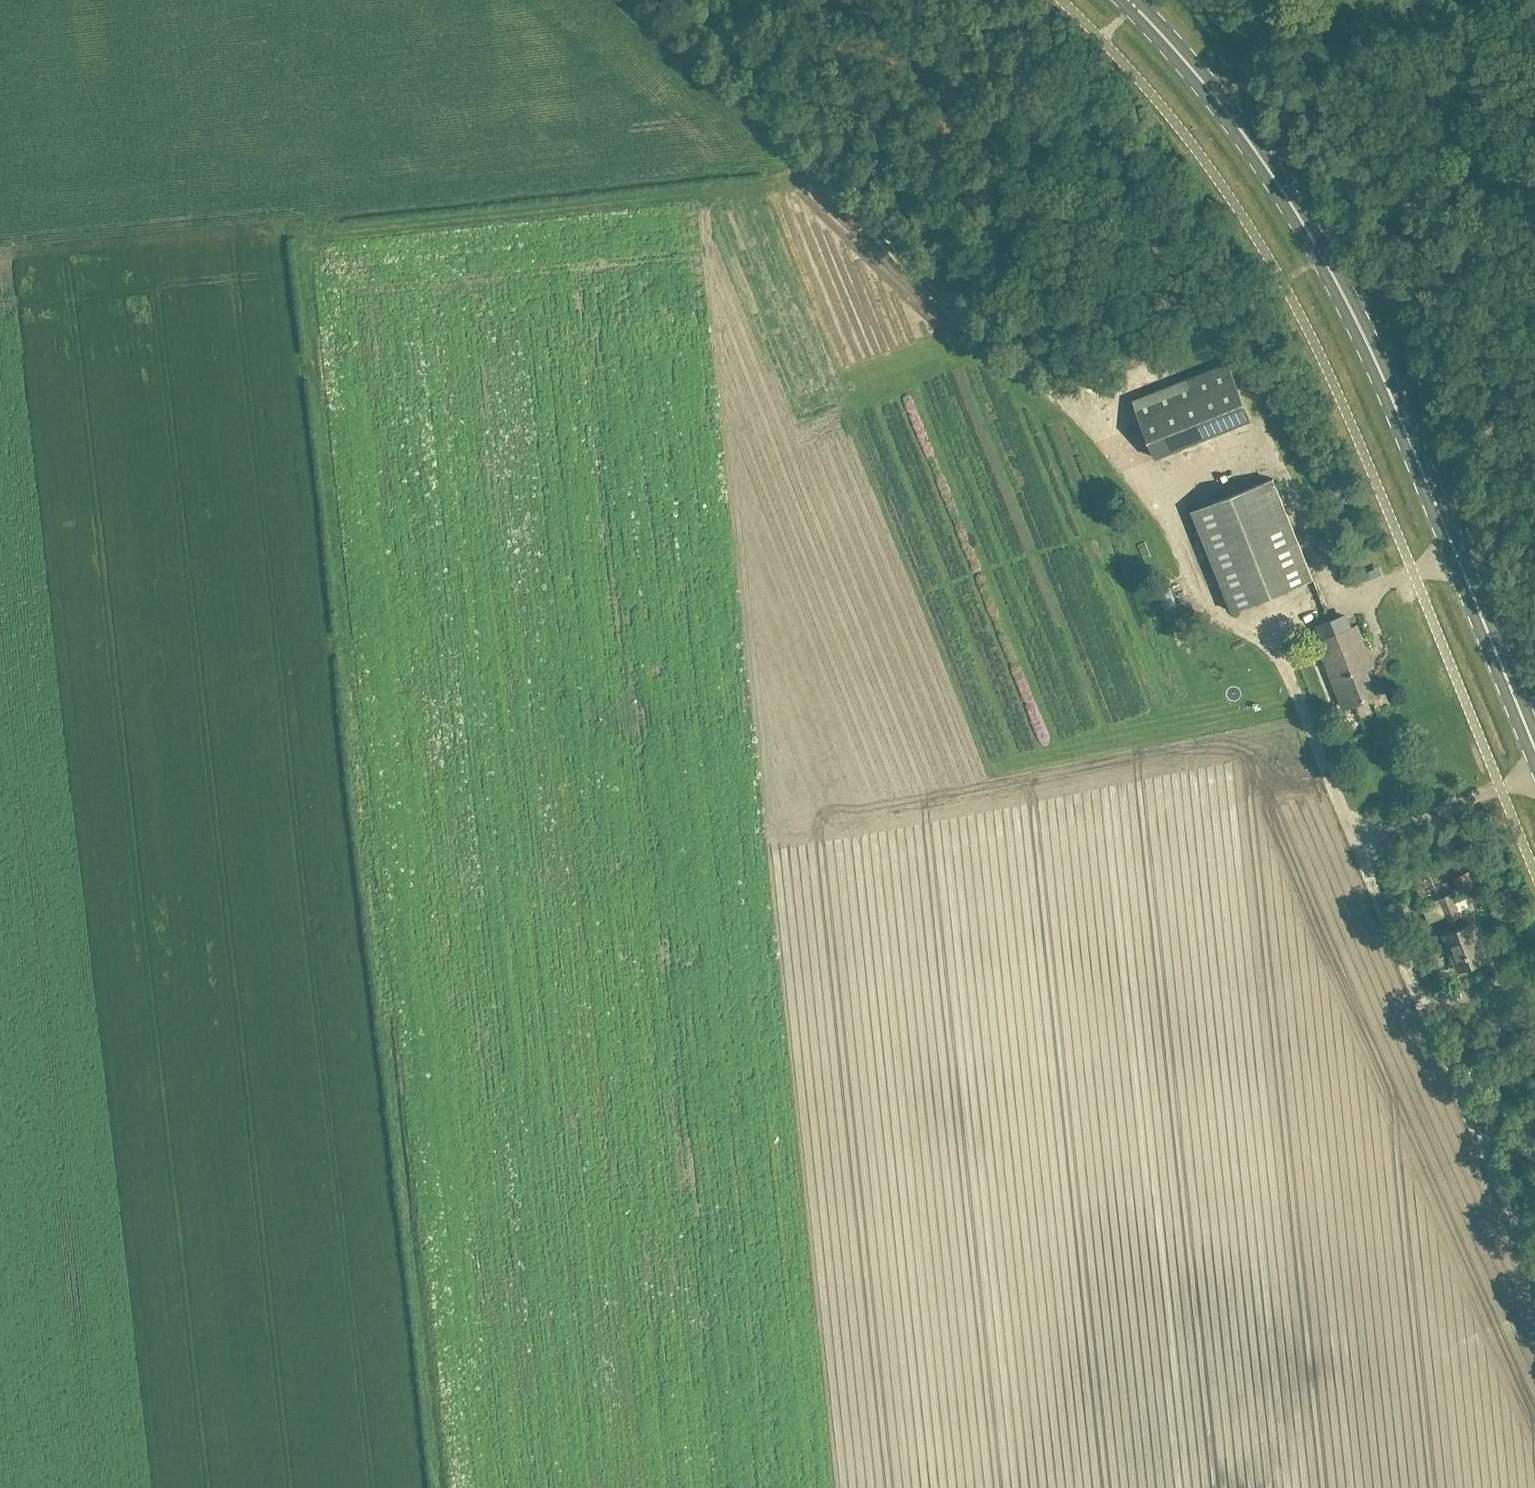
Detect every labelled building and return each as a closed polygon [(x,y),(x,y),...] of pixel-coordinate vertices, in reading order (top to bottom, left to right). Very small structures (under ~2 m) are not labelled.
[(1157,455),(1257,422),(1235,356),(1135,389),(1157,455)] [(1231,612),(1315,579),(1274,478),(1191,511),(1231,612)] [(1354,705),(1376,695),(1362,661),(1369,658),(1356,626),(1319,641),(1342,696),(1349,693),(1354,705)] [(1453,879),(1459,893),(1476,885),(1470,871),(1453,879)] [(1424,910),(1430,922),(1469,905),(1466,897),(1456,902),(1452,892),(1435,900),(1436,904),(1424,910)] [(1458,970),(1487,960),(1473,924),(1445,935),(1458,970)]
